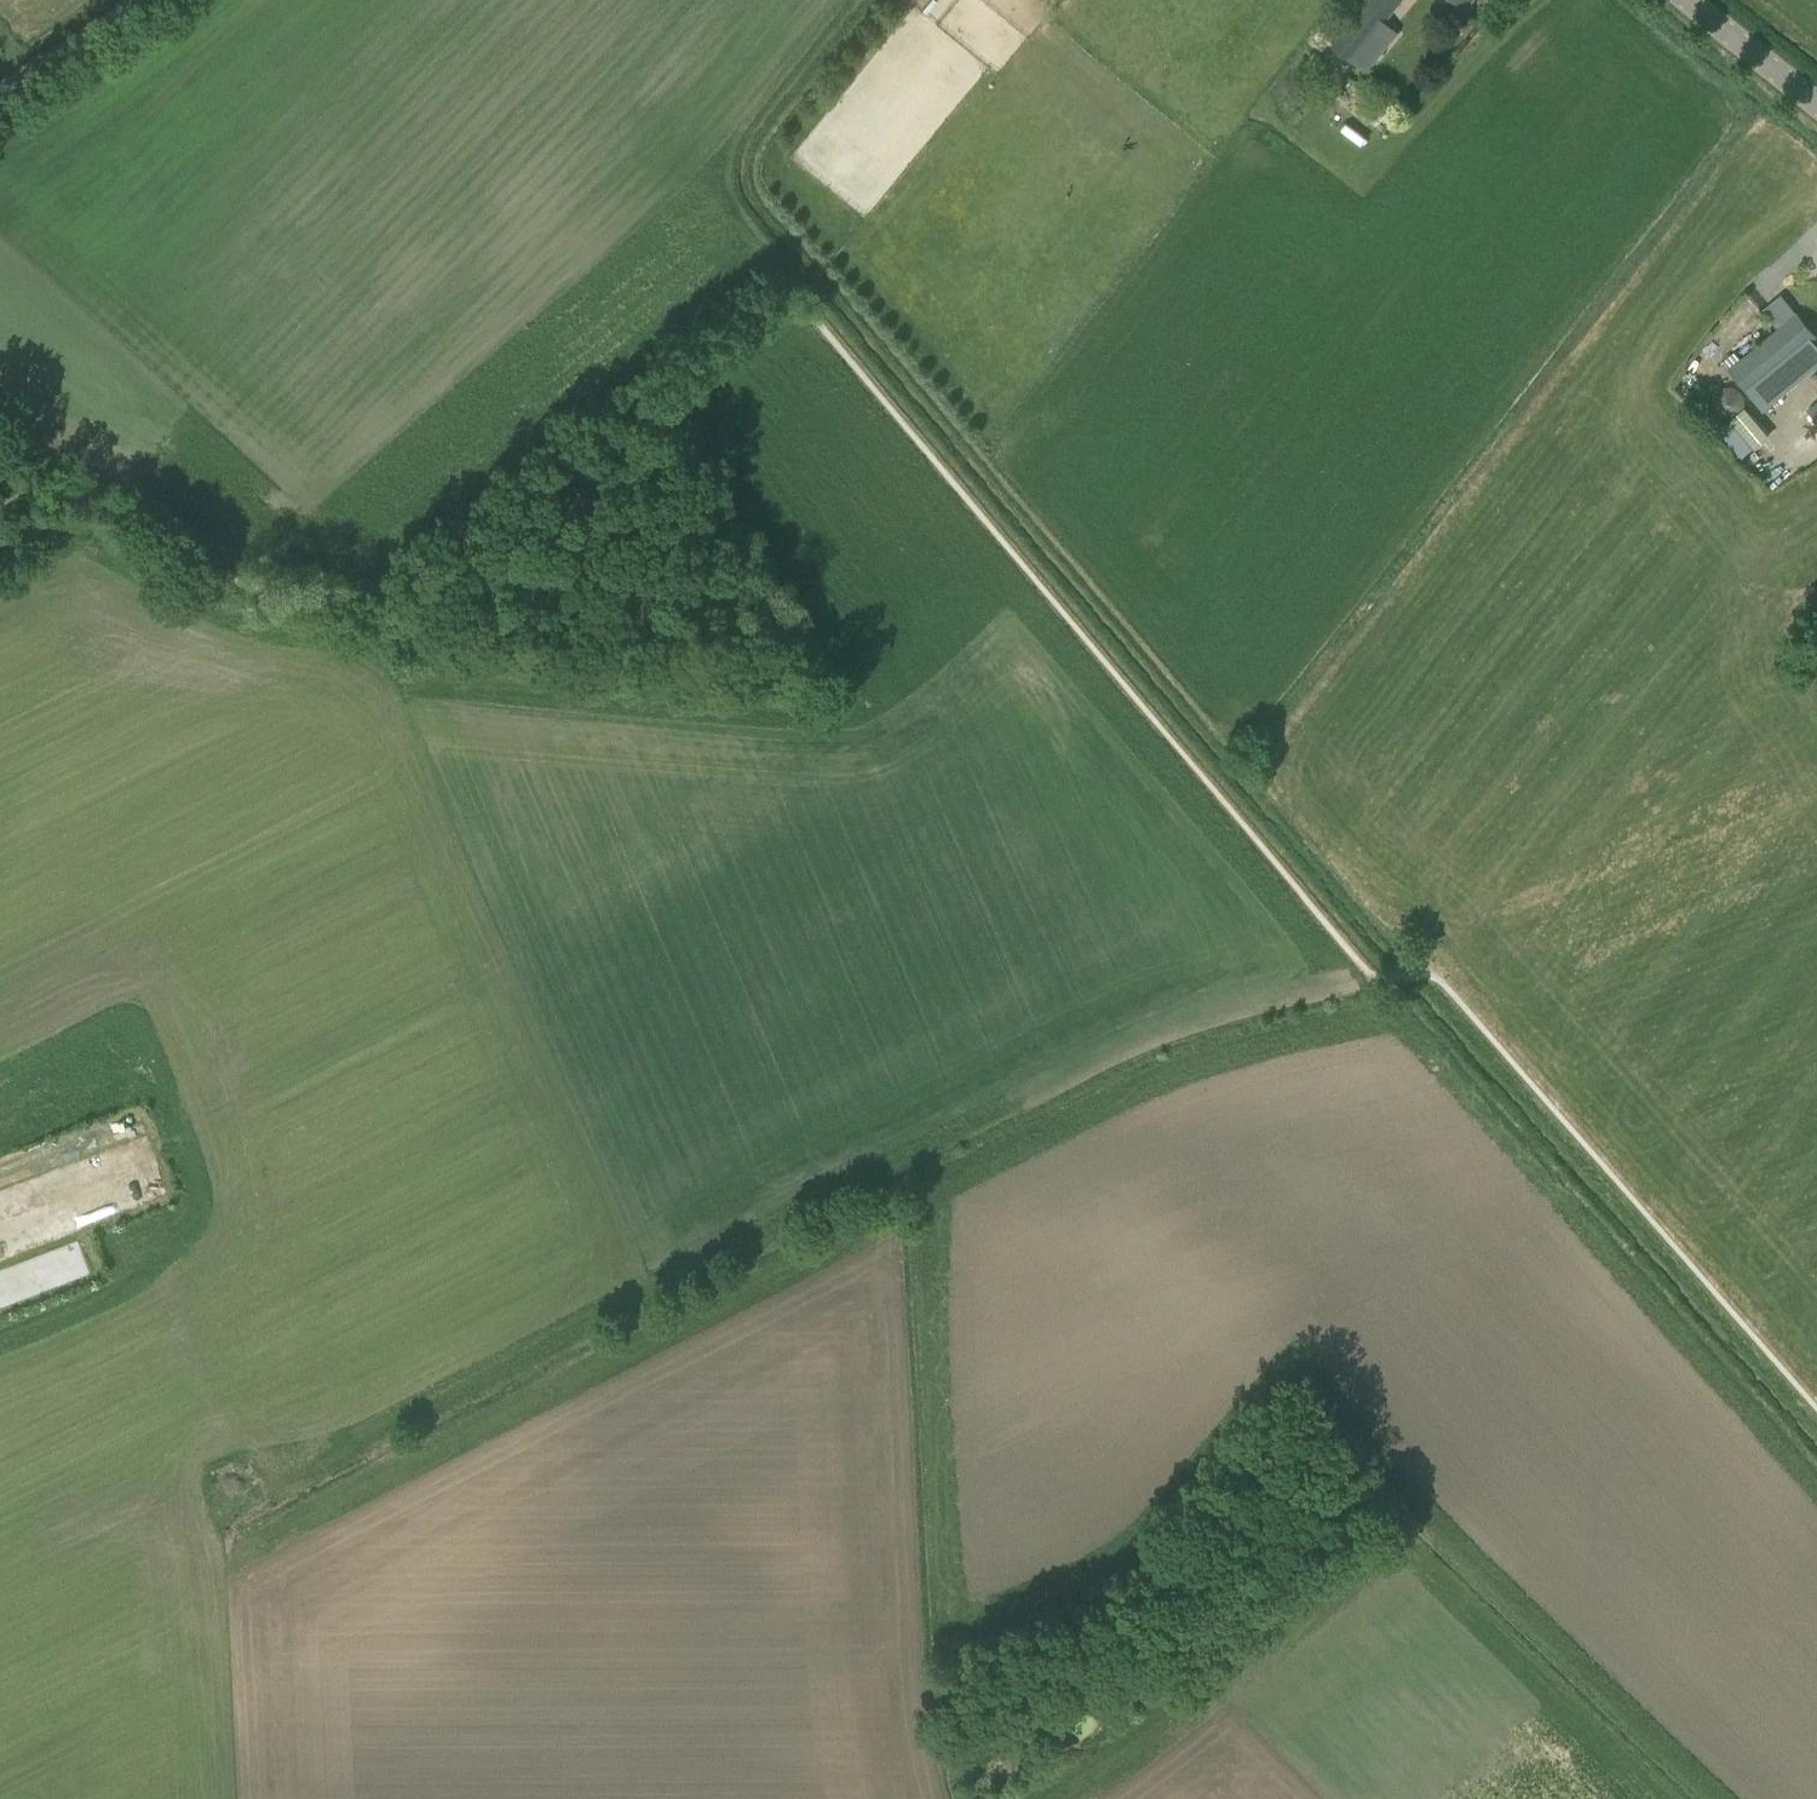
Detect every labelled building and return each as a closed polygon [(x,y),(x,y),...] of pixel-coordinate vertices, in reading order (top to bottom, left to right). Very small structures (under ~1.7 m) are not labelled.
[(1331,41),(1352,59),(1401,0),(1365,0),(1331,41)] [(1816,365),(1816,350),(1810,342),(1816,337),(1784,298),(1767,313),(1778,326),(1729,367),(1749,392),(1766,378),(1777,391),(1799,373),(1807,373),(1816,365)] [(1748,404),(1731,415),(1753,449),(1770,438),(1748,404)] [(139,1118),(115,1128),(122,1145),(146,1134),(139,1118)]
